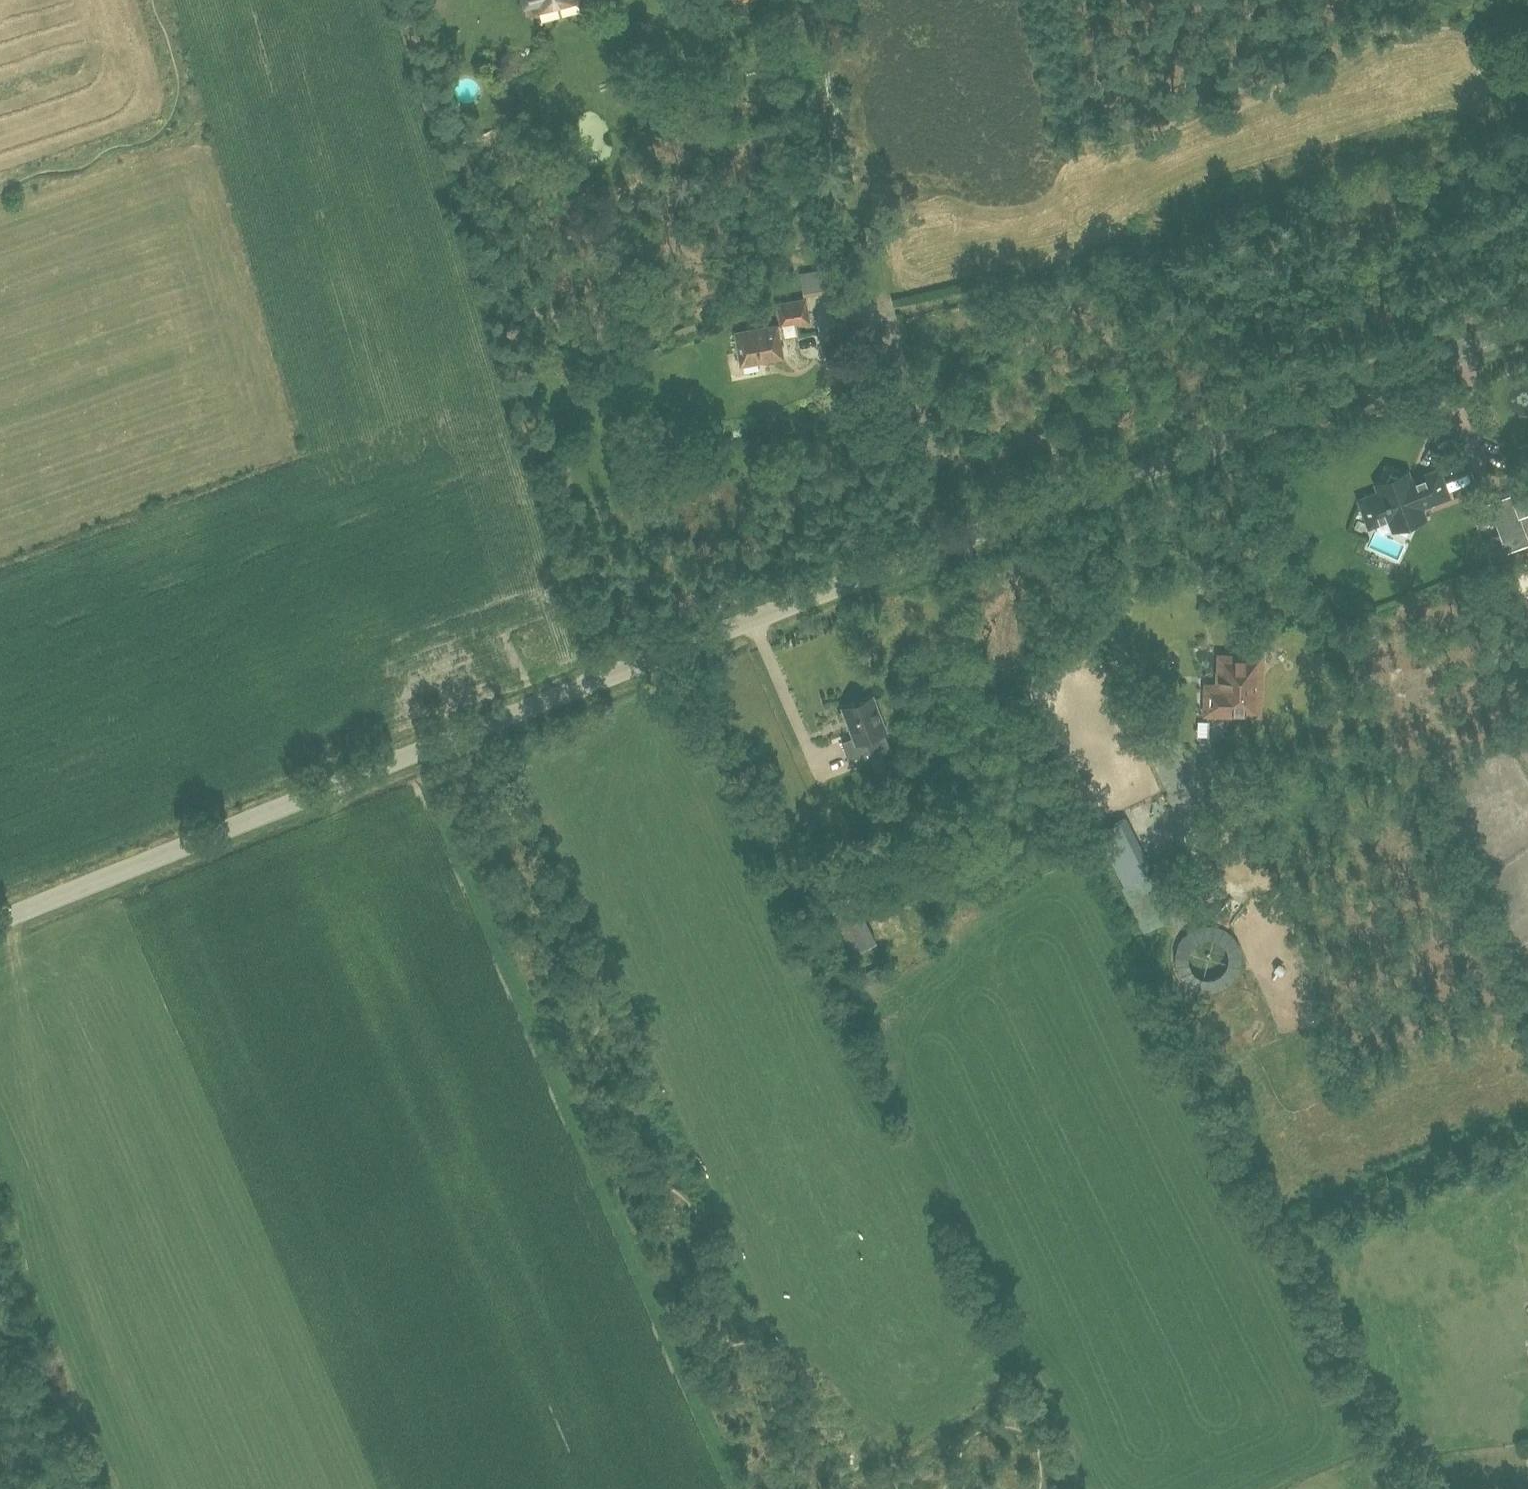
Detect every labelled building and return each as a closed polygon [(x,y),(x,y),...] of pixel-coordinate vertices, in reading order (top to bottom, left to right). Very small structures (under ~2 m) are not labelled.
[(828,293),(848,289),(845,273),(825,277),(828,293)] [(782,325),(809,320),(806,299),(778,304),(782,325)] [(741,364),(783,356),(777,325),(736,332),(741,364)] [(1447,495),(1438,471),(1420,478),(1421,480),(1413,483),(1391,473),(1386,483),(1379,486),(1382,492),(1368,498),(1364,507),(1368,518),(1377,522),(1391,517),(1392,518),(1411,527),(1416,517),(1423,515),(1419,506),(1447,495)] [(1527,505),(1527,484),(1512,490),(1518,508),(1527,505)] [(1510,555),(1508,550),(1502,533),(1485,539),(1493,561),(1510,555)] [(1261,714),(1261,698),(1258,697),(1259,658),(1236,658),(1236,655),(1220,654),(1218,712),(1240,712),(1240,713),(1261,714)] [(885,732),(871,695),(844,706),(855,736),(842,741),(852,766),(873,758),(892,751),(885,732)] [(1151,870),(1127,818),(1101,830),(1125,882),(1123,883),(1147,930),(1197,904),(1174,858),(1151,870)] [(856,903),(851,891),(828,903),(852,952),(878,939),(858,902),(856,903)]
